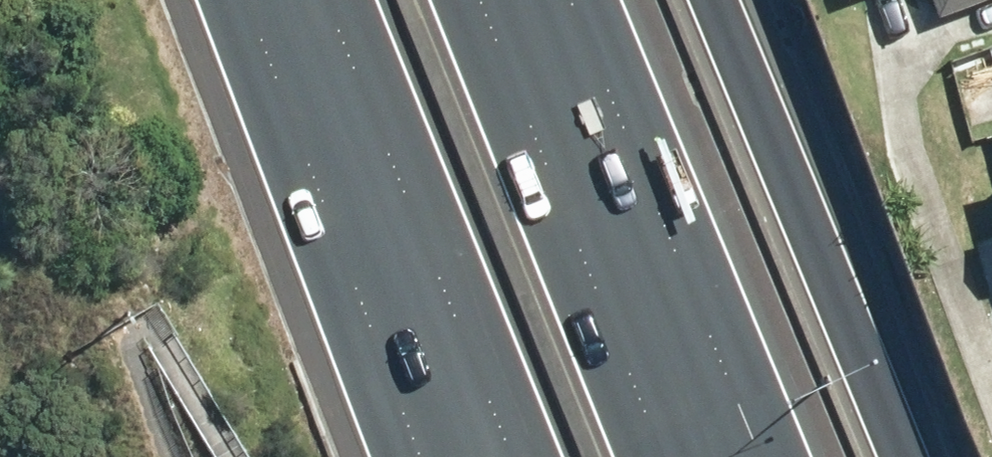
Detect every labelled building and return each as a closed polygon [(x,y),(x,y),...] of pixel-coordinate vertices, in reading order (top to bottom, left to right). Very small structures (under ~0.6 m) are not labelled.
[(934,28),(991,6),(991,0),(924,0),(934,28)]
